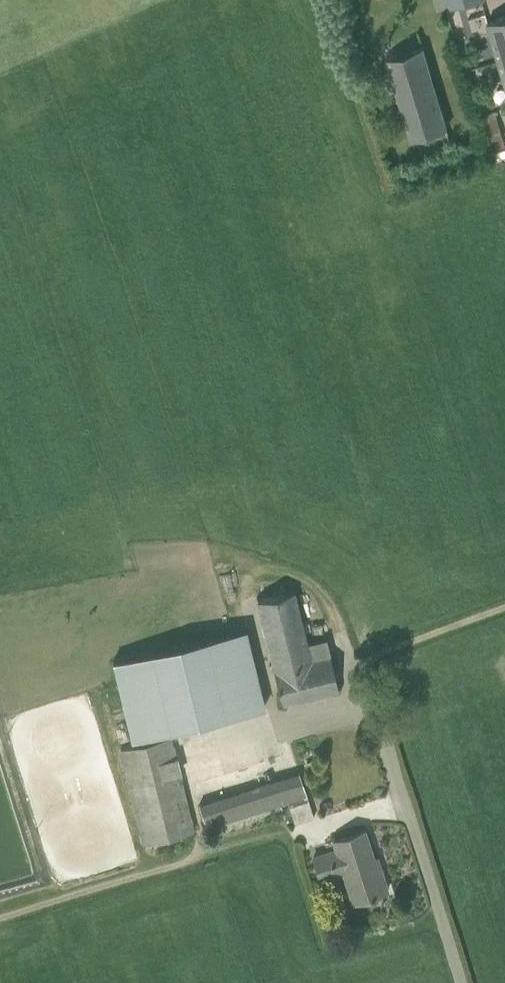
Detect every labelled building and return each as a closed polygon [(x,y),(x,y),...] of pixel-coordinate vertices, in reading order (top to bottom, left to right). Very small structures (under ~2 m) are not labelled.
[(504,58),(504,16),(489,21),(500,60),(504,58)] [(386,58),(410,139),(412,138),(448,128),(424,47),(386,58)] [(482,124),(489,150),(504,146),(504,144),(499,120),(482,124)] [(327,638),(307,643),(294,590),(257,600),(274,668),(274,669),(282,701),(281,701),(281,702),(338,688),(330,655),(327,638)] [(131,739),(265,707),(246,628),(112,661),(131,739)] [(170,736),(121,749),(133,796),(182,784),(170,736)] [(305,773),(203,795),(209,822),(289,804),(293,821),(314,816),(305,773)] [(194,831),(182,784),(133,796),(145,844),(194,831)] [(354,901),(388,890),(380,867),(377,868),(364,830),(334,840),(337,849),(313,857),(320,878),(344,870),(354,901)]
